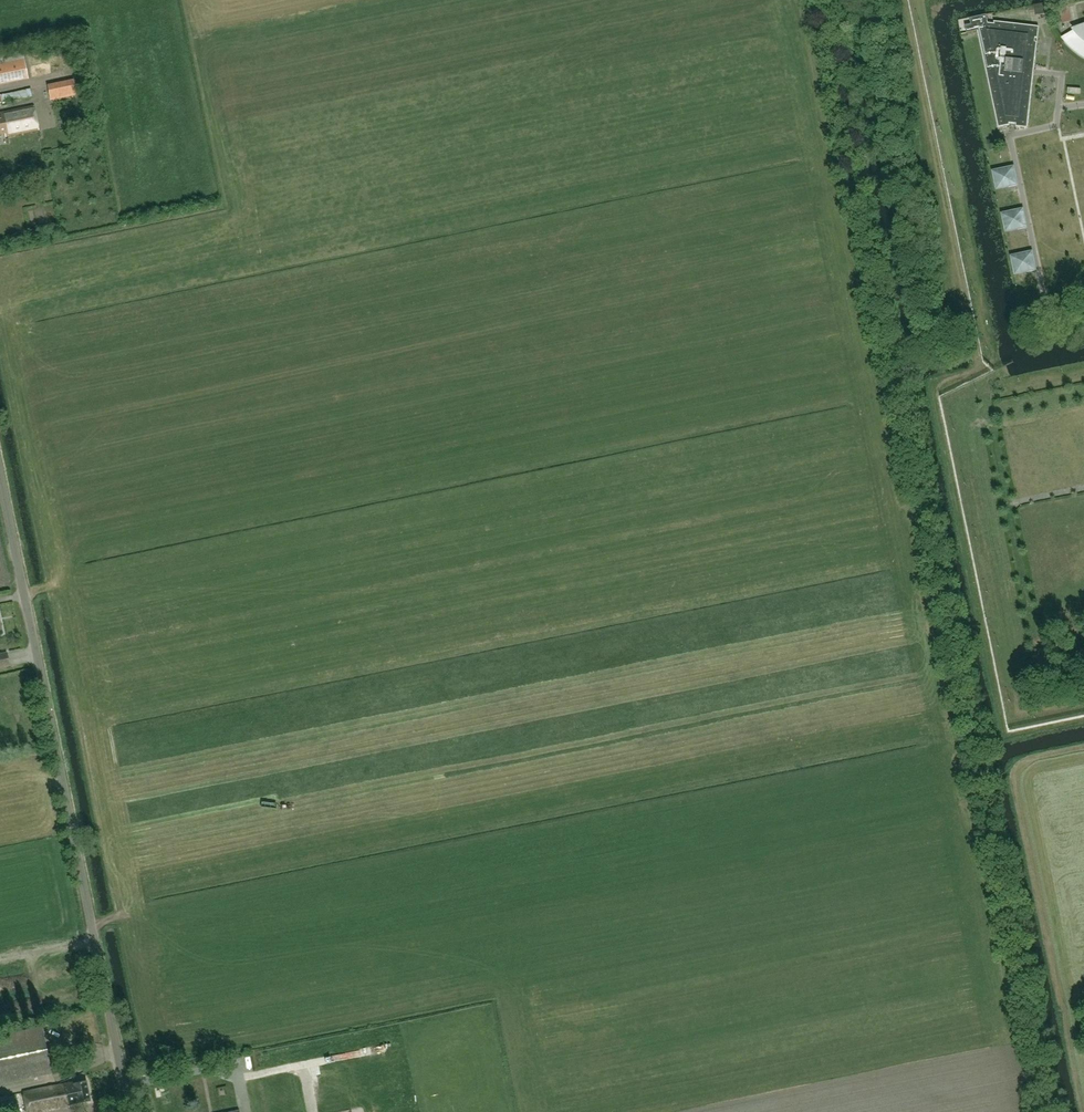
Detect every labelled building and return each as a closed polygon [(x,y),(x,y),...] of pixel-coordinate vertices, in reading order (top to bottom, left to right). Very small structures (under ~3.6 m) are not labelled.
[(1069,7),(1057,10),(1060,24),(1072,22),(1069,7)] [(1016,127),(1026,128),(1039,26),(994,21),(994,23),(988,23),(986,14),(969,18),(971,24),(965,25),(966,33),(977,30),(998,129),(1009,126),(1009,125),(1016,125),(1016,127)] [(1081,25),(1073,28),(1074,29),(1063,35),(1065,38),(1067,40),(1070,43),(1072,45),(1075,48),(1078,50),(1081,52),(1083,54),(1083,24),(1081,25)] [(28,77),(24,60),(0,65),(0,83),(28,77)] [(50,98),(78,96),(77,80),(49,82),(50,98)] [(25,100),(35,98),(33,89),(23,91),(25,100)] [(0,113),(0,135),(6,133),(7,137),(39,130),(34,106),(3,112),(3,113),(0,113)] [(50,112),(53,125),(58,124),(55,110),(50,112)] [(991,169),(995,189),(1018,184),(1014,164),(991,169)] [(1001,212),(1005,232),(1027,227),(1023,207),(1001,212)] [(1010,255),(1014,275),(1036,270),(1032,250),(1010,255)] [(0,653),(0,668),(9,666),(7,652),(0,653)] [(0,1035),(0,1084),(52,1073),(42,1026),(0,1035)] [(368,1052),(367,1045),(352,1046),(353,1053),(368,1052)] [(23,1092),(27,1111),(39,1111),(68,1106),(67,1105),(91,1101),(87,1081),(76,1083),(75,1081),(23,1092)] [(0,1098),(0,1111),(7,1111),(10,1111),(8,1096),(0,1098)]
